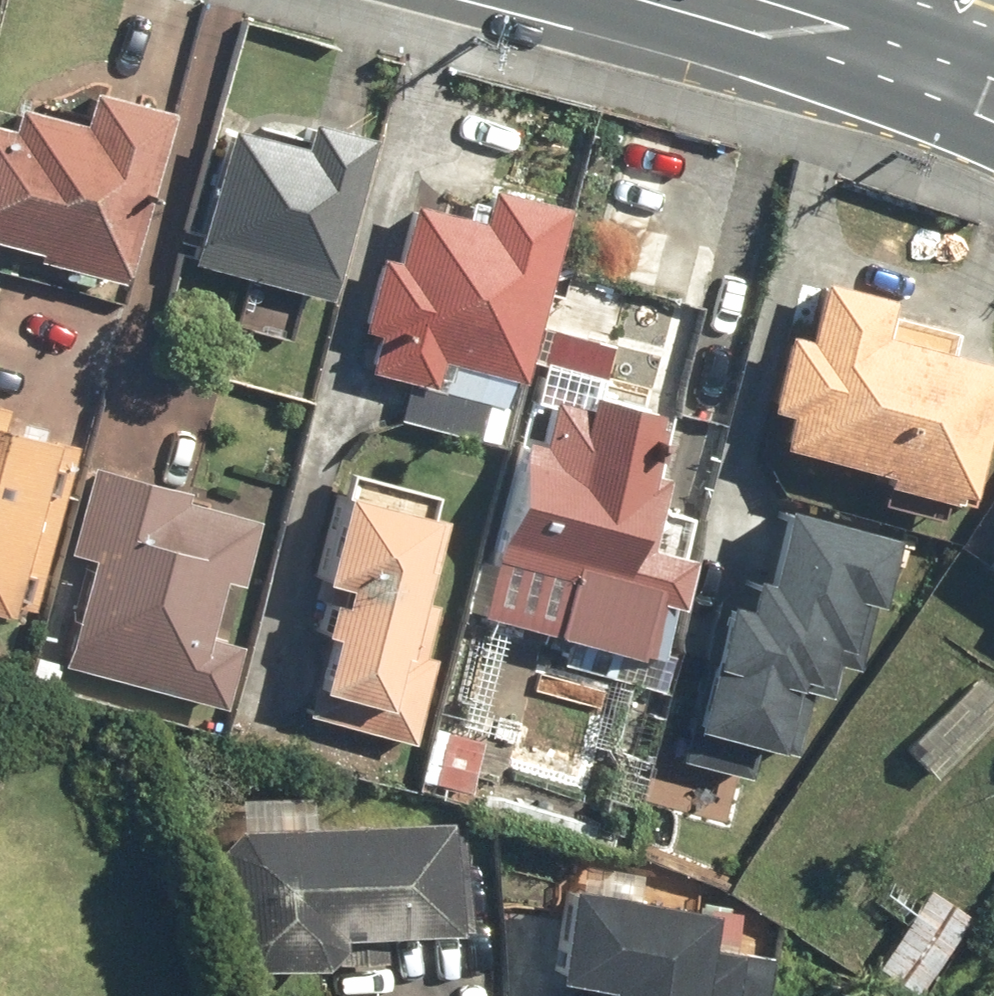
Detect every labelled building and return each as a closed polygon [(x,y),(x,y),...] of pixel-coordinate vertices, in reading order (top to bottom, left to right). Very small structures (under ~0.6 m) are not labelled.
[(132,276),(176,113),(98,92),(89,126),(24,108),(17,130),(0,126),(0,240),(132,276)] [(203,266),(336,301),(380,141),(318,125),(311,149),(240,130),(203,266)] [(431,358),(514,379),(559,205),(484,186),(475,222),(404,204),(390,260),(374,256),(356,327),(371,330),(362,367),(425,383),(431,358)] [(817,345),(796,340),(777,416),(795,420),(786,455),(974,502),(993,424),(993,367),(889,341),(898,306),(831,289),(817,345)] [(392,415),(478,435),(486,398),(400,378),(392,415)] [(543,446),(523,442),(479,613),(660,659),(673,607),(694,612),(706,563),(685,558),(640,546),(659,475),(642,470),(657,409),(594,393),(589,411),(554,402),(543,446)] [(23,607),(65,444),(0,428),(0,601),(23,607)] [(209,642),(225,583),(245,589),(262,525),(189,505),(191,497),(97,472),(74,557),(94,562),(65,670),(225,712),(242,651),(209,642)] [(310,719),(417,747),(440,661),(430,658),(443,608),(431,605),(452,526),(345,498),(321,586),(344,592),(310,719)] [(724,605),(690,760),(755,775),(762,746),(797,754),(811,695),(832,700),(840,667),(858,671),(872,605),(885,608),(900,541),(797,518),(781,592),(763,589),(758,612),(724,605)] [(984,559),(993,566),(993,544),(984,559)] [(976,671),(902,746),(933,776),(993,715),(993,688),(976,671)] [(472,872),(452,873),(450,825),(250,830),(226,854),(229,953),(252,975),(324,973),(343,951),(343,940),(453,937),(453,932),(474,932),(472,872)] [(971,912),(932,884),(874,962),(914,991),(971,912)] [(580,893),(566,980),(625,989),(624,995),(766,995),(771,962),(715,953),(721,915),(580,893)]
